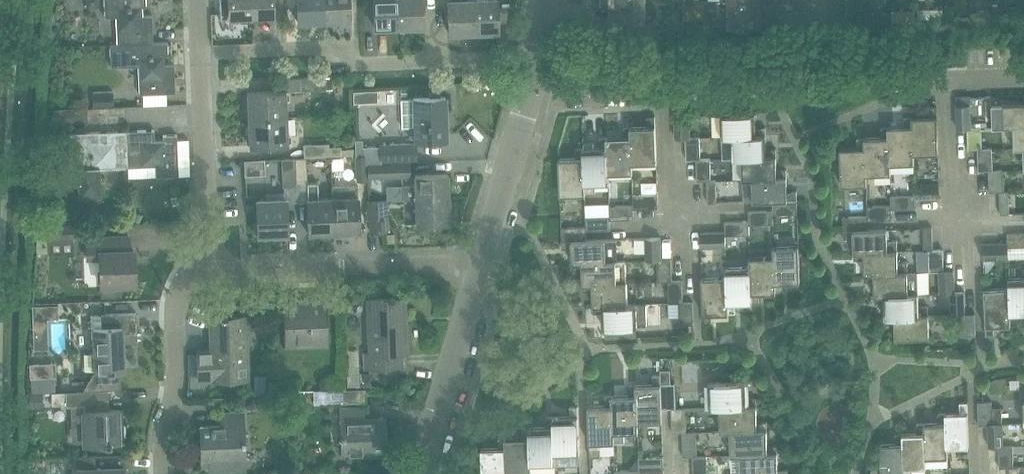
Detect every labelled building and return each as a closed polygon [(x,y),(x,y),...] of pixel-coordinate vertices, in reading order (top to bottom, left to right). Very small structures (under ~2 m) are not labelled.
[(117,45),(153,43),(152,15),(142,16),(142,7),(146,7),(146,0),(103,0),(104,19),(116,18),(117,45)] [(249,0),(228,0),(229,17),(249,16),(249,0)] [(249,16),(273,15),(272,0),(249,0),(249,16)] [(323,0),(297,0),(298,22),(324,21),(323,0)] [(324,21),(350,20),(349,0),(323,0),(324,21)] [(398,0),(374,0),(375,29),(399,28),(398,0)] [(399,28),(423,27),(422,0),(398,0),(399,28)] [(449,34),(474,33),(472,0),(448,0),(449,34)] [(474,33),(498,32),(496,0),(472,0),(474,33)] [(617,24),(645,25),(646,0),(604,0),(604,2),(618,3),(617,24)] [(729,1),(730,27),(762,26),(761,9),(774,9),(774,0),(771,0),(729,1)] [(153,43),(117,45),(109,45),(110,68),(137,67),(139,94),(175,93),(174,64),(164,65),(164,56),(168,56),(168,42),(153,43)] [(326,77),(301,78),(301,90),(326,89),(326,77)] [(93,92),(93,108),(114,107),(113,91),(93,92)] [(247,92),(248,120),(287,118),(286,91),(247,92)] [(413,98),(414,126),(409,128),(410,138),(415,139),(415,140),(447,139),(445,97),(413,98)] [(1015,127),(1015,126),(1023,125),(1023,103),(993,104),(994,127),(1015,127)] [(958,128),(968,128),(968,127),(972,127),(971,105),(957,106),(958,128)] [(929,116),(913,117),(914,154),(915,154),(939,153),(937,106),(929,107),(929,116)] [(54,111),(54,126),(86,125),(86,110),(54,111)] [(722,137),(732,136),(766,134),(766,127),(756,128),(756,113),(722,114),(722,137)] [(676,138),(686,138),(686,137),(690,137),(689,116),(676,116),(676,138)] [(648,127),(631,127),(632,164),(633,164),(657,163),(656,117),(647,117),(648,127)] [(906,127),(889,127),(890,163),(891,163),(915,162),(915,154),(914,154),(913,117),(905,117),(906,127)] [(287,118),(248,120),(249,146),(288,145),(287,118)] [(1023,147),(1023,125),(1015,126),(1015,127),(1015,148),(1023,147)] [(969,150),(979,149),(978,148),(983,148),(993,147),(992,133),(982,133),(982,126),(972,127),(968,127),(968,128),(969,150)] [(624,137),(607,138),(608,174),(609,174),(633,173),(633,164),(632,164),(631,127),(623,128),(624,137)] [(882,137),(865,138),(866,173),(867,173),(892,172),(891,163),(890,163),(889,127),(881,128),(882,137)] [(146,130),(126,131),(127,168),(155,166),(156,177),(179,176),(177,135),(163,135),(163,139),(155,140),(154,130),(152,130),(152,132),(146,133),(146,130)] [(127,168),(126,131),(107,132),(107,134),(101,135),(101,132),(69,134),(70,169),(77,169),(79,197),(101,196),(100,169),(127,168)] [(733,159),(743,158),(777,156),(776,149),(767,149),(766,134),(732,136),(733,159)] [(687,160),(697,159),(702,158),(701,136),(690,137),(686,137),(686,138),(687,160)] [(600,148),(583,148),(585,185),(586,194),(596,194),(596,184),(609,184),(609,174),(608,174),(607,138),(600,138),(600,148)] [(866,173),(865,138),(858,138),(858,148),(841,148),(842,185),(867,184),(867,173),(866,173)] [(304,159),(306,158),(329,158),(329,157),(348,156),(348,149),(341,149),(341,147),(329,147),(329,145),(303,146),(304,159)] [(417,145),(382,147),(382,150),(369,151),(366,154),(367,157),(367,161),(417,159),(417,145)] [(979,171),(989,171),(989,170),(995,170),(994,169),(994,147),(993,147),(983,148),(978,148),(979,149),(979,171)] [(585,185),(583,148),(576,149),(576,158),(559,159),(561,195),(586,194),(585,185)] [(744,180),(753,180),(753,179),(787,178),(787,170),(777,171),(777,156),(743,158),(744,180)] [(367,157),(356,158),(357,181),(368,181),(367,161),(367,157)] [(306,158),(304,159),(295,159),(296,182),(307,181),(306,158)] [(698,181),(707,181),(707,180),(712,180),(712,179),(711,158),(702,158),(697,159),(698,181)] [(296,182),(295,159),(282,159),(283,187),(296,187),(296,182)] [(370,163),(370,176),(410,175),(410,162),(370,163)] [(990,192),(1000,192),(1005,192),(1004,169),(994,169),(995,170),(989,170),(989,171),(990,192)] [(414,175),(415,201),(448,200),(448,175),(414,175)] [(754,201),(772,201),(772,200),(798,199),(797,192),(788,192),(787,178),(753,179),(753,180),(754,201)] [(707,180),(707,181),(708,203),(717,203),(716,179),(712,179),(712,180),(707,180)] [(334,233),(332,198),(318,198),(318,182),(306,183),(308,234),(334,233)] [(916,185),(916,194),(916,199),(941,198),(940,184),(916,185)] [(1000,192),(1001,214),(1010,214),(1009,191),(1005,192),(1000,192)] [(633,195),(634,205),(634,209),(635,209),(659,208),(658,194),(633,195)] [(892,195),(892,204),(892,209),(916,208),(916,199),(916,194),(892,195)] [(358,197),(332,198),(334,233),(360,232),(358,197)] [(286,199),(285,199),(257,201),(258,234),(288,233),(286,199)] [(772,200),(772,201),(773,210),(774,210),(774,214),(798,214),(798,199),(772,200)] [(448,200),(415,201),(416,224),(449,223),(448,200)] [(369,202),(369,211),(370,231),(387,230),(386,201),(369,202)] [(868,205),(868,216),(868,220),(893,219),(892,209),(892,204),(868,205)] [(609,206),(610,218),(610,220),(611,220),(635,219),(635,209),(634,209),(634,205),(609,206)] [(749,211),(749,221),(750,225),(775,224),(774,214),(774,210),(773,210),(749,211)] [(843,217),(844,231),(868,230),(868,220),(868,216),(843,217)] [(586,219),(586,227),(587,231),(611,230),(611,220),(610,220),(610,218),(586,219)] [(725,222),(725,232),(726,232),(726,235),(750,234),(750,225),(749,221),(725,222)] [(562,228),(562,241),(587,240),(587,231),(586,227),(562,228)] [(924,250),(929,250),(933,249),(933,227),(923,228),(924,250)] [(854,238),(854,253),(889,251),(888,229),(868,230),(844,231),(844,239),(854,238)] [(726,232),(725,232),(701,233),(701,246),(726,246),(726,235),(726,232)] [(1008,243),(1008,247),(1009,247),(1023,247),(1023,233),(1007,233),(1008,243)] [(102,285),(102,295),(121,295),(121,285),(122,284),(122,287),(127,287),(127,284),(135,284),(135,251),(130,251),(130,237),(88,237),(88,258),(101,258),(101,285),(102,285)] [(647,260),(658,260),(662,260),(661,238),(647,238),(647,260)] [(572,249),(573,265),(607,264),(607,263),(617,263),(616,239),(587,240),(562,241),(563,249),(572,249)] [(1008,243),(983,244),(984,260),(1009,259),(1009,247),(1008,247),(1008,243)] [(774,247),(774,257),(776,256),(777,293),(784,292),(783,283),(800,282),(799,246),(774,247)] [(939,270),(939,271),(944,271),(943,249),(929,250),(930,271),(939,270)] [(864,260),(865,274),(899,273),(899,271),(899,250),(889,251),(854,253),(855,260),(864,260)] [(751,257),(751,266),(752,266),(753,303),(760,303),(759,293),(777,293),(776,256),(774,257),(751,257)] [(658,283),(668,282),(673,282),(673,281),(672,259),(662,260),(658,260),(658,283)] [(583,270),(583,285),(618,284),(618,283),(627,283),(626,262),(617,263),(607,263),(607,264),(573,265),(573,271),(583,270)] [(726,267),(726,278),(727,278),(729,314),(736,313),(736,304),(753,303),(752,266),(751,266),(726,267)] [(875,281),(875,295),(909,294),(909,292),(908,271),(899,271),(899,273),(865,274),(865,282),(875,281)] [(949,292),(955,292),(954,271),(939,271),(940,292),(949,292)] [(727,278),(726,278),(702,278),(704,324),(712,324),(712,314),(729,314),(727,278)] [(1010,288),(1011,325),(1018,325),(1018,315),(1023,315),(1023,278),(1009,279),(1010,288)] [(669,305),(679,304),(679,303),(683,303),(683,302),(682,281),(673,281),(673,282),(668,282),(669,305)] [(627,283),(618,283),(618,284),(583,285),(584,292),(593,292),(594,307),(628,306),(628,304),(627,283)] [(1010,288),(985,289),(986,336),(994,335),(994,326),(1011,325),(1010,288)] [(885,303),(885,316),(918,315),(918,314),(917,292),(909,292),(909,294),(875,295),(875,303),(885,303)] [(962,313),(962,314),(965,313),(965,292),(955,292),(949,292),(949,313),(962,313)] [(366,368),(381,368),(401,367),(401,353),(406,353),(404,298),(368,299),(369,319),(369,353),(366,353),(366,368)] [(285,305),(285,325),(285,346),(325,346),(325,320),(324,300),(307,301),(307,305),(285,305)] [(679,303),(679,304),(680,325),(694,325),(693,302),(683,302),(683,303),(679,303)] [(59,304),(33,306),(35,349),(49,349),(48,319),(60,318),(59,304)] [(647,304),(628,304),(628,306),(594,307),(594,314),(603,313),(604,328),(647,327),(647,304)] [(137,313),(117,313),(103,314),(103,329),(95,329),(96,353),(84,354),(85,370),(124,370),(123,333),(137,333),(137,313)] [(918,315),(885,316),(885,325),(895,324),(896,339),(930,338),(929,313),(918,314),(918,315)] [(965,313),(962,314),(962,337),(976,336),(975,314),(965,314),(965,313)] [(247,378),(246,337),(246,317),(211,318),(211,327),(211,350),(198,351),(199,379),(247,378)] [(50,366),(51,379),(65,377),(64,364),(50,366)] [(663,421),(662,409),(661,375),(653,375),(653,385),(636,385),(638,422),(639,422),(663,421)] [(710,407),(719,407),(757,406),(757,398),(747,399),(747,381),(709,383),(710,407)] [(662,409),(672,409),(676,409),(675,384),(662,384),(662,409)] [(639,432),(639,422),(638,422),(636,385),(629,385),(630,395),(613,396),(614,433),(615,433),(639,432)] [(75,443),(85,442),(85,443),(124,442),(123,410),(109,410),(109,390),(67,391),(68,407),(84,406),(85,425),(74,425),(71,429),(71,439),(75,443)] [(615,442),(615,433),(614,433),(613,396),(606,396),(606,406),(589,407),(590,457),(601,457),(600,443),(615,442)] [(979,426),(989,425),(993,425),(993,424),(1003,424),(1003,408),(992,408),(992,402),(978,402),(979,426)] [(960,413),(947,413),(948,447),(970,447),(968,403),(960,403),(960,413)] [(720,431),(729,431),(729,430),(767,429),(767,422),(758,422),(757,406),(719,407),(720,431)] [(363,407),(340,408),(342,454),(385,452),(384,418),(364,419),(363,407)] [(571,417),(553,417),(555,454),(556,454),(580,453),(579,407),(570,407),(571,417)] [(683,433),(686,433),(685,409),(676,409),(672,409),(673,433),(683,433)] [(221,426),(200,427),(202,461),(214,461),(214,471),(246,469),(243,413),(220,415),(221,426)] [(939,423),(926,424),(928,469),(949,468),(948,447),(947,413),(938,413),(939,423)] [(547,427),(530,428),(531,464),(532,464),(556,463),(556,454),(555,454),(553,417),(546,418),(547,427)] [(917,434),(904,434),(905,469),(928,469),(926,424),(917,424),(917,434)] [(989,447),(999,447),(999,446),(1003,446),(1004,446),(1003,424),(993,424),(993,425),(989,425),(989,447)] [(506,438),(507,473),(532,473),(532,464),(531,464),(530,428),(523,428),(523,438),(506,438)] [(730,455),(741,455),(741,454),(778,453),(778,446),(768,446),(767,429),(729,430),(729,431),(730,455)] [(693,456),(693,457),(697,457),(696,433),(686,433),(683,433),(683,457),(693,456)] [(905,469),(904,434),(896,434),(896,444),(881,444),(882,473),(905,473),(905,469)] [(506,438),(499,439),(499,448),(482,449),(483,473),(507,473),(506,438)] [(1000,469),(1010,468),(1010,467),(1014,467),(1014,466),(1013,445),(1004,446),(1003,446),(999,446),(999,447),(1000,469)] [(788,470),(778,470),(778,453),(741,454),(741,455),(742,473),(788,473),(788,470)] [(125,467),(125,454),(77,456),(78,473),(121,473),(120,468),(125,467)] [(639,458),(640,469),(640,473),(664,473),(664,457),(639,458)] [(693,457),(694,473),(708,473),(707,457),(697,457),(693,457)] [(1010,468),(1010,473),(1019,473),(1019,466),(1014,466),(1014,467),(1010,467),(1010,468)]
